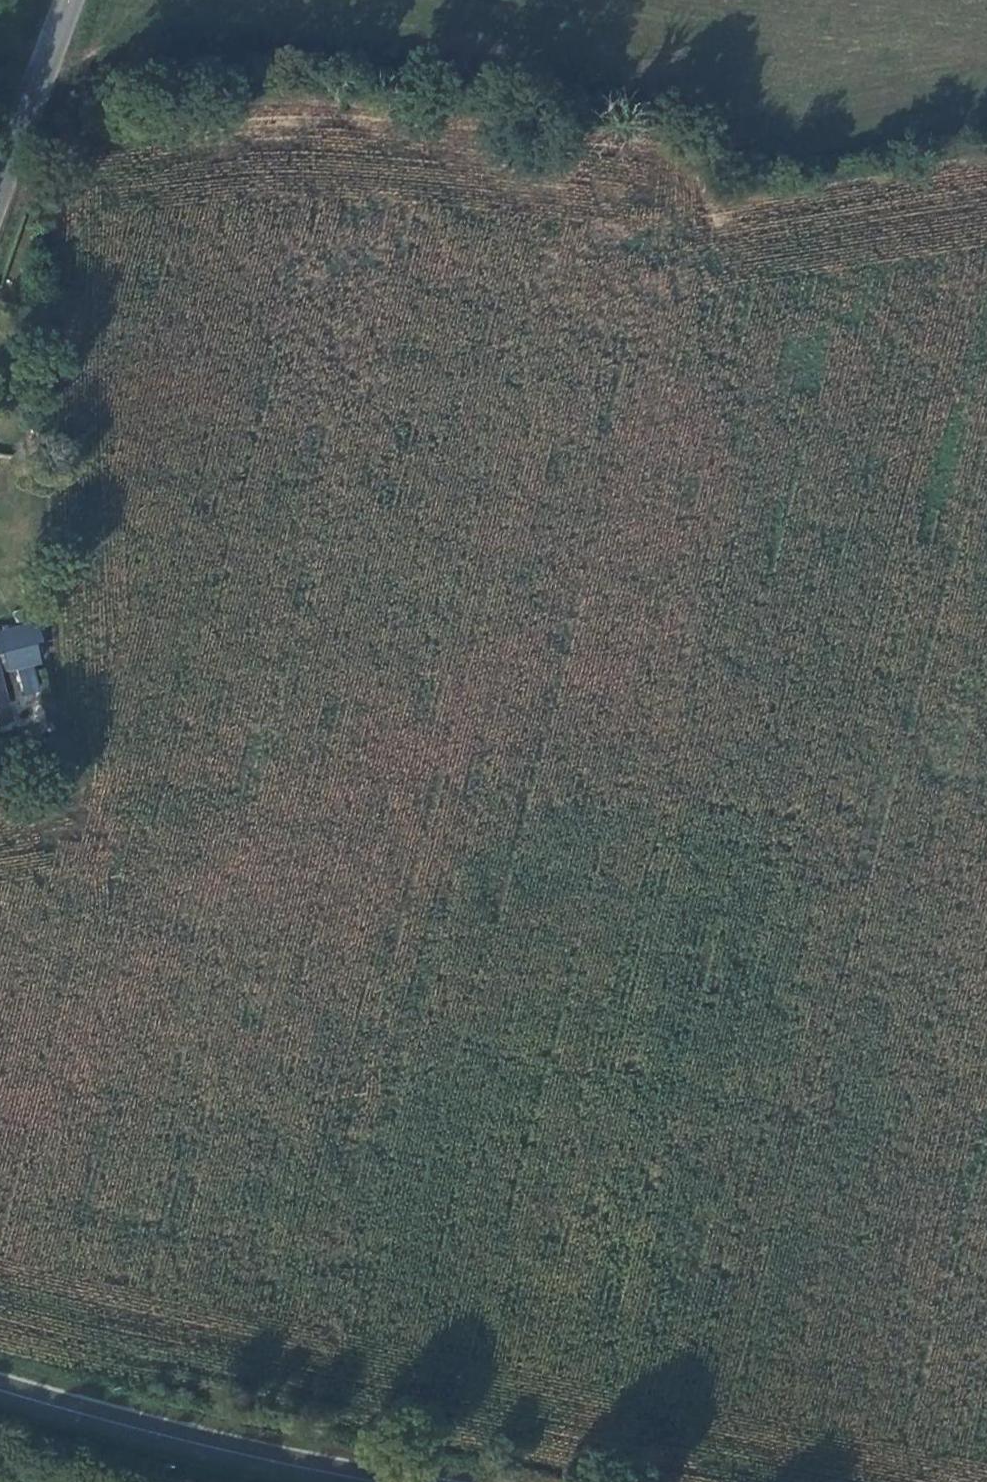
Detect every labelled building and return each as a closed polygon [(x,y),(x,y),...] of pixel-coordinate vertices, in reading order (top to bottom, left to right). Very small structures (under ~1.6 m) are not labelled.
[(0,635),(0,651),(5,672),(32,667),(21,632),(0,635)]
